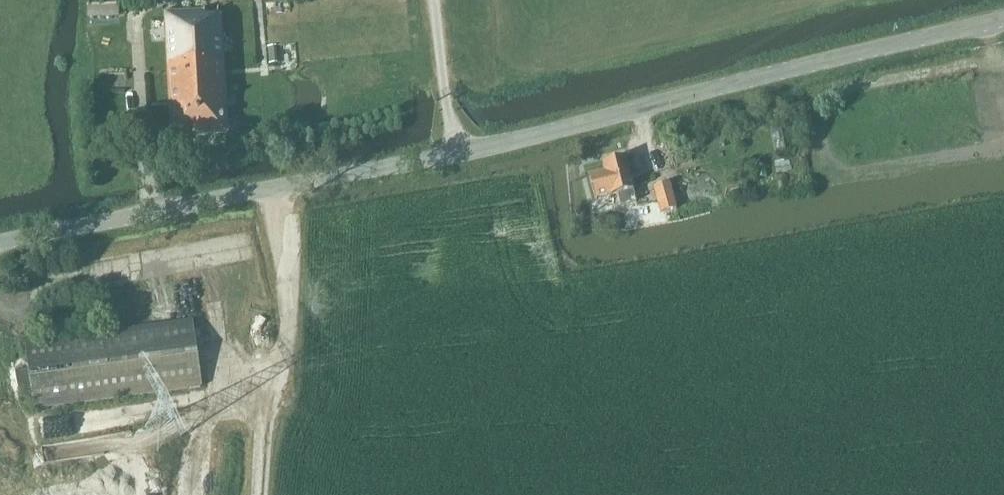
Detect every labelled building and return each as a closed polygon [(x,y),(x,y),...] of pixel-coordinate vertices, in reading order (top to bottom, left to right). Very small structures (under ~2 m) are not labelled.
[(90,18),(118,16),(117,0),(89,0),(90,18)] [(206,14),(205,10),(163,12),(171,137),(229,133),(221,13),(206,14)] [(276,46),(268,47),(270,63),(278,62),(276,46)] [(795,152),(764,154),(765,175),(797,173),(795,152)] [(603,165),(606,177),(594,180),(599,199),(614,195),(617,207),(636,202),(625,159),(603,165)] [(677,220),(670,185),(654,188),(662,223),(677,220)] [(28,371),(16,373),(9,325),(0,326),(0,481),(31,476),(19,390),(31,388),(34,410),(202,387),(193,321),(25,344),(28,371)] [(38,439),(38,455),(102,453),(102,437),(38,439)] [(42,494),(102,494),(101,485),(42,494)]
